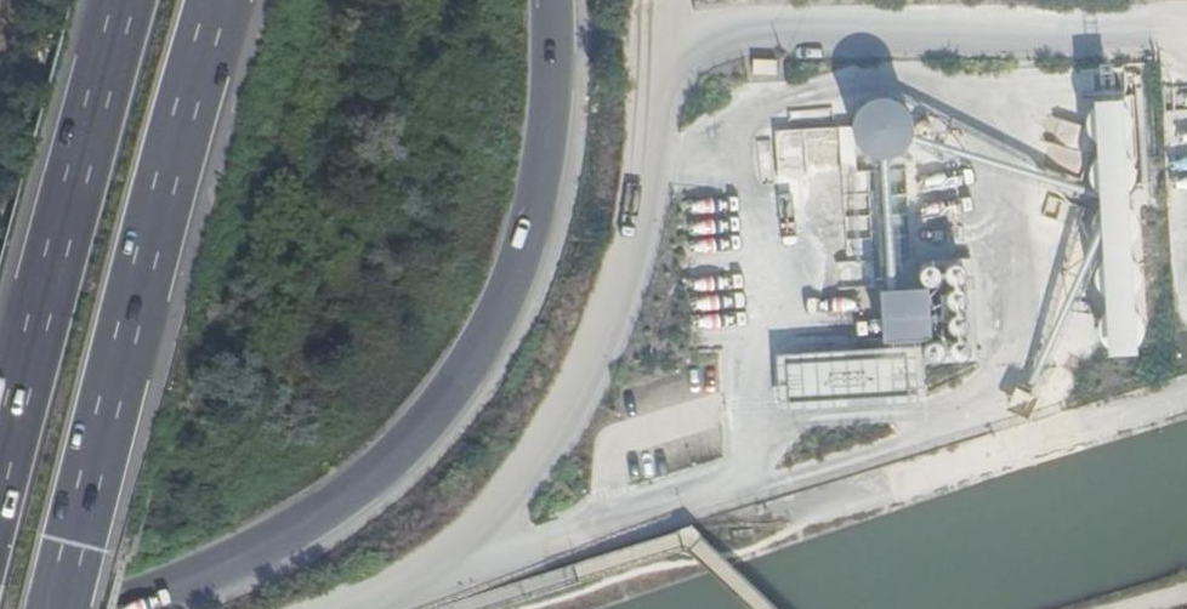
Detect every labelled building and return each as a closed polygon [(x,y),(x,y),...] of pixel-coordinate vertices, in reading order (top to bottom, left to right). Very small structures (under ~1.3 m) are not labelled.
[(832,129),(756,131),(757,196),(823,195),(822,163),(891,162),(890,102),(832,103),(832,129)] [(1071,104),(1080,361),(1130,359),(1121,102),(1071,104)] [(770,421),(914,410),(911,367),(967,363),(959,256),(891,261),(889,235),(870,236),(874,295),(856,296),(860,351),(766,358),(770,421)]
